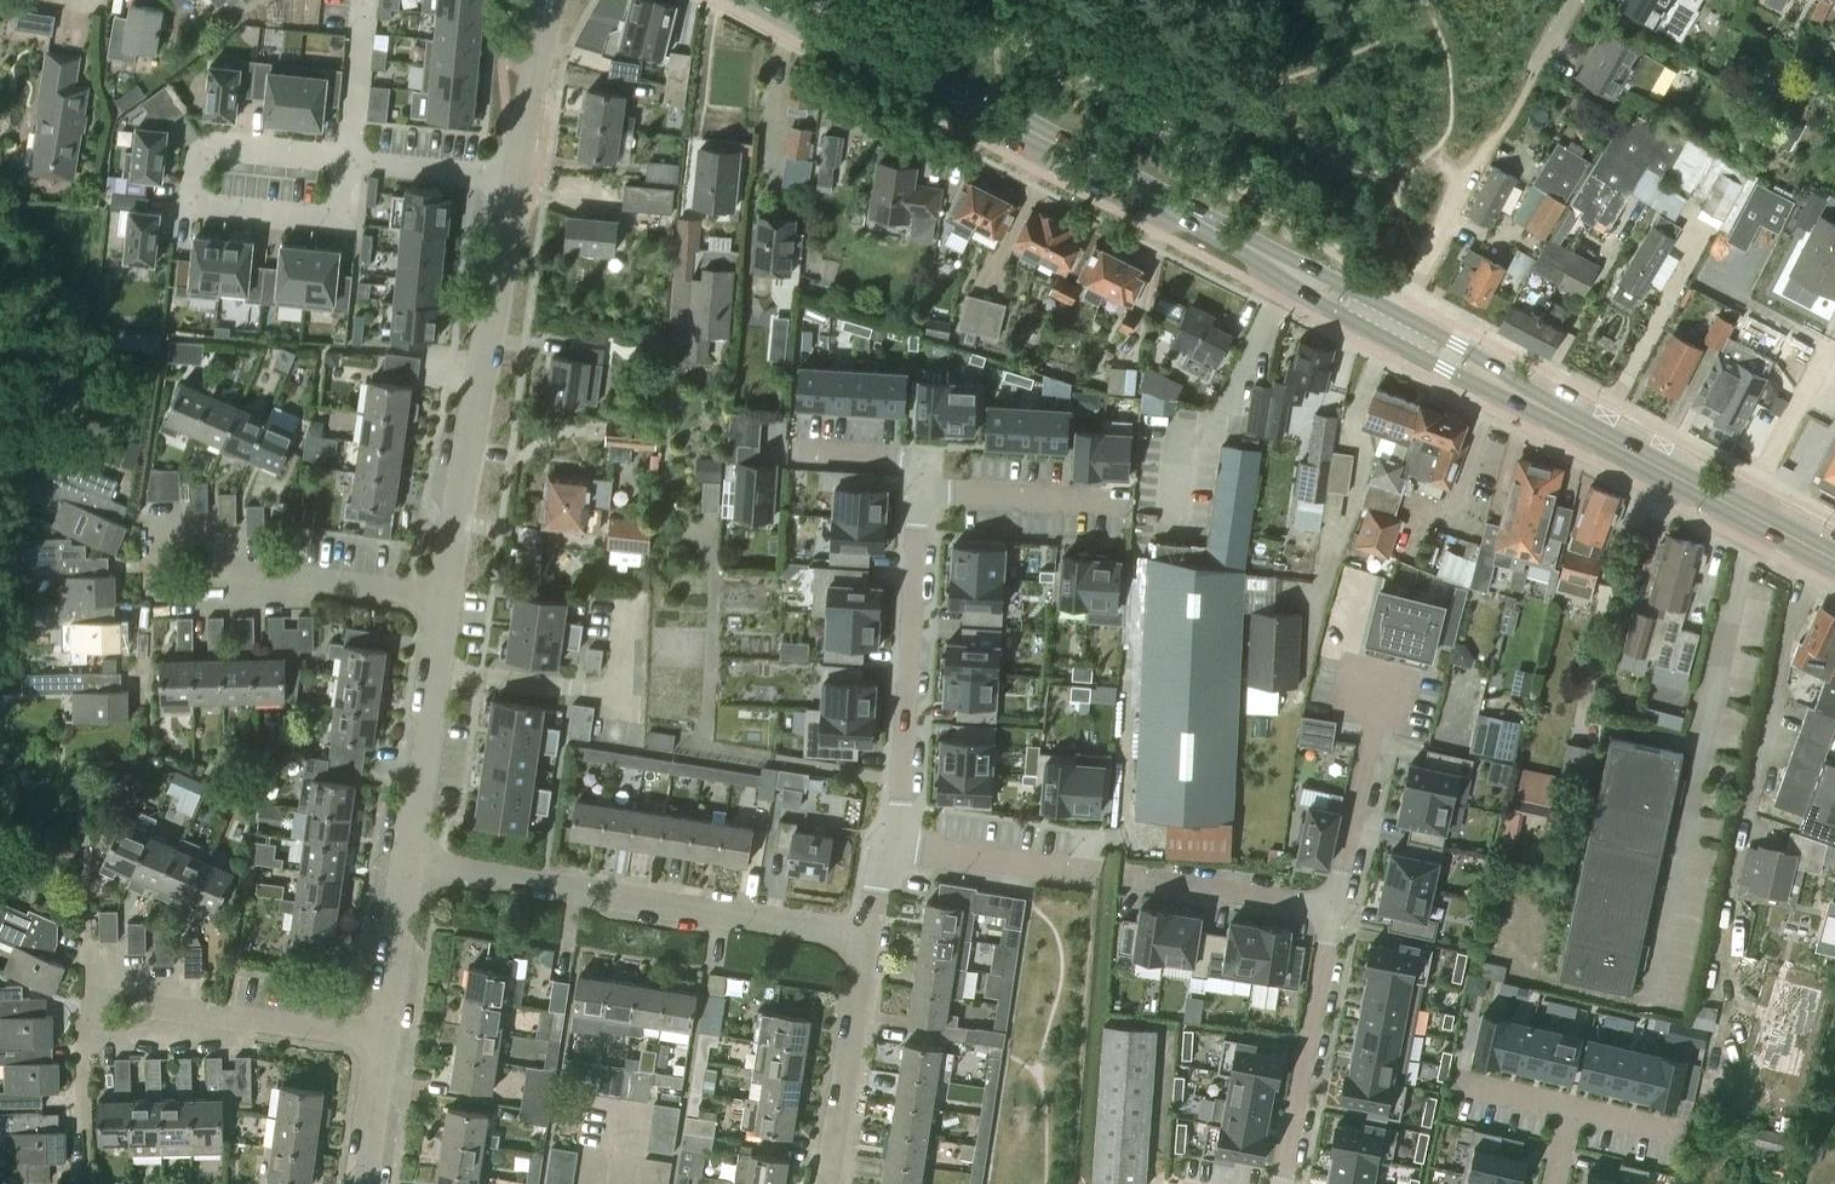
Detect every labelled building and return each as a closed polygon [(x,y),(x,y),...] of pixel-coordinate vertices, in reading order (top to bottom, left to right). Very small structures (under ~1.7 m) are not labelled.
[(379,7),(392,9),(400,9),(400,0),(379,0),(379,7)] [(438,12),(483,16),(485,0),(439,0),(438,12)] [(655,1),(652,0),(631,0),(621,45),(644,51),(655,1)] [(1694,11),(1676,0),(1621,0),(1618,4),(1653,25),(1654,24),(1677,39),(1694,11)] [(1764,2),(1782,11),(1787,0),(1765,0),(1764,2)] [(1811,16),(1823,21),(1834,0),(1820,0),(1811,16)] [(666,56),(676,13),(678,6),(655,1),(644,51),(666,56)] [(162,9),(134,5),(133,15),(114,13),(107,57),(139,62),(141,48),(155,51),(162,9)] [(392,9),(377,7),(376,17),(391,18),(392,9)] [(483,16),(438,12),(435,38),(480,42),(483,16)] [(40,13),(37,31),(52,34),(55,16),(40,13)] [(1645,93),(1662,65),(1603,30),(1576,75),(1611,96),(1621,79),(1645,93)] [(428,37),(425,63),(478,68),(480,42),(435,38),(428,37)] [(373,50),(372,59),(386,61),(387,51),(373,50)] [(686,82),(690,55),(672,52),(668,79),(686,82)] [(81,131),(87,89),(73,87),(77,59),(47,55),(38,116),(40,119),(32,172),(74,178),(81,131)] [(386,61),(372,59),(371,69),(385,70),(386,61)] [(236,95),(253,97),(256,61),(240,60),(239,68),(211,65),(205,120),(234,123),(236,95)] [(298,81),(299,74),(271,71),(272,63),(256,61),(253,97),(268,98),(265,126),(293,129),(298,81)] [(636,81),(639,65),(612,61),(609,76),(636,81)] [(478,68),(425,63),(423,89),(430,90),(475,94),(478,68)] [(811,108),(816,69),(793,65),(787,104),(791,105),(790,112),(807,115),(808,108),(811,108)] [(300,66),(299,74),(298,81),(293,129),(321,131),(324,104),(340,105),(343,70),(300,66)] [(683,106),(686,82),(668,79),(665,104),(683,106)] [(137,85),(117,100),(125,110),(145,95),(137,85)] [(132,179),(132,183),(162,186),(168,122),(185,111),(166,85),(139,104),(148,116),(147,128),(138,127),(135,153),(125,152),(123,178),(132,179)] [(473,122),(475,94),(430,90),(427,118),(473,122)] [(584,122),(584,123),(633,130),(635,116),(623,115),(626,95),(588,90),(584,122)] [(367,111),(366,120),(380,122),(381,112),(367,111)] [(1683,146),(1665,135),(1627,112),(1572,205),(1610,228),(1647,165),(1665,176),(1683,146)] [(1797,128),(1784,120),(1772,142),(1785,149),(1797,128)] [(633,131),(633,130),(584,123),(580,156),(617,161),(621,129),(633,131)] [(807,159),(812,131),(792,128),(788,156),(807,159)] [(836,166),(840,136),(823,134),(819,164),(836,166)] [(1666,178),(1691,192),(1713,153),(1688,139),(1666,178)] [(1590,162),(1558,143),(1512,219),(1546,239),(1567,204),(1565,203),(1590,162)] [(695,205),(711,207),(714,213),(726,214),(730,209),(734,209),(740,152),(701,149),(695,205)] [(678,183),(680,164),(647,161),(645,180),(678,183)] [(940,219),(943,193),(915,189),(918,169),(880,163),(873,216),(909,222),(910,214),(940,219)] [(1487,225),(1513,179),(1492,167),(1466,213),(1487,225)] [(1725,220),(1744,184),(1720,171),(1701,207),(1725,220)] [(831,186),(833,176),(819,175),(817,184),(831,186)] [(367,192),(377,193),(378,180),(369,179),(367,192)] [(979,186),(967,180),(950,212),(946,220),(956,224),(953,230),(969,238),(976,226),(977,226),(995,190),(980,182),(979,186)] [(1732,229),(1726,239),(1745,250),(1751,239),(1758,225),(1777,235),(1794,203),(1756,183),(1732,229)] [(390,226),(403,228),(446,232),(448,232),(452,200),(442,199),(443,191),(407,188),(406,195),(393,194),(390,226)] [(1810,230),(1828,195),(1813,188),(1795,222),(1810,230)] [(1002,239),(1020,206),(1008,200),(1009,197),(995,190),(977,226),(1002,239)] [(375,207),(377,193),(367,192),(366,206),(375,207)] [(149,196),(113,193),(111,208),(120,209),(117,235),(127,236),(124,265),(155,268),(160,213),(148,212),(149,196)] [(674,218),(676,197),(631,193),(629,215),(674,218)] [(1543,246),(1535,260),(1524,280),(1497,330),(1546,356),(1570,311),(1548,298),(1553,288),(1580,302),(1598,268),(1559,246),(1579,212),(1567,205),(1543,246)] [(1044,218),(1032,213),(1015,246),(1041,259),(1060,222),(1046,215),(1044,218)] [(790,272),(794,218),(758,215),(754,269),(790,272)] [(612,253),(616,221),(570,216),(567,248),(612,253)] [(1638,297),(1679,228),(1659,216),(1618,285),(1620,286),(1613,298),(1629,308),(1636,296),(1638,297)] [(692,249),(697,249),(700,220),(680,218),(675,276),(690,277),(692,249)] [(1821,220),(1792,275),(1834,297),(1834,227),(1821,220)] [(1067,272),(1084,239),(1072,233),(1074,229),(1060,222),(1041,259),(1067,272)] [(446,232),(403,228),(400,252),(443,256),(446,232)] [(1389,245),(1398,234),(1391,228),(1381,239),(1389,245)] [(192,259),(179,258),(175,294),(219,298),(220,289),(221,278),(223,251),(225,234),(195,231),(192,259)] [(221,278),(220,289),(247,291),(246,301),(262,302),(266,266),(249,265),(252,236),(225,234),(223,251),(221,278)] [(362,250),(371,251),(372,237),(363,236),(362,250)] [(310,259),(312,242),(282,239),(279,268),(266,266),(262,302),(305,307),(307,293),(310,259)] [(339,245),(312,242),(310,259),(307,293),(305,307),(349,311),(353,275),(336,273),(339,245)] [(1109,252),(1098,246),(1082,280),(1107,293),(1126,256),(1111,249),(1109,252)] [(362,250),(360,263),(369,264),(371,251),(362,250)] [(1482,305),(1502,267),(1468,250),(1461,264),(1462,265),(1451,287),(1465,294),(1464,296),(1482,305)] [(1524,280),(1535,260),(1517,250),(1507,270),(1524,280)] [(400,252),(398,276),(441,280),(443,256),(400,252)] [(1133,306),(1149,272),(1136,266),(1138,262),(1126,256),(1107,293),(1133,306)] [(728,335),(732,269),(704,267),(703,286),(693,286),(688,357),(706,358),(708,333),(728,335)] [(441,280),(398,276),(395,300),(438,305),(441,280)] [(1062,300),(1070,283),(1057,277),(1049,293),(1062,300)] [(367,283),(358,282),(357,296),(366,297),(367,283)] [(1071,304),(1080,288),(1070,283),(1062,300),(1071,304)] [(980,333),(988,300),(968,295),(959,328),(962,329),(958,342),(975,346),(977,333),(980,333)] [(441,305),(438,305),(395,300),(382,299),(379,332),(392,333),(391,341),(427,344),(428,337),(437,338),(441,305)] [(997,338),(1005,305),(988,300),(980,333),(997,338)] [(1217,365),(1232,335),(1210,323),(1213,316),(1192,306),(1174,343),(1189,351),(1182,366),(1205,377),(1213,362),(1217,365)] [(817,322),(820,313),(807,309),(804,317),(817,322)] [(1129,334),(1137,318),(1126,312),(1117,328),(1129,334)] [(1722,350),(1735,323),(1717,314),(1703,341),(1722,350)] [(356,315),(354,329),(363,330),(365,316),(356,315)] [(948,342),(952,322),(926,317),(922,337),(948,342)] [(1737,429),(1786,337),(1747,317),(1735,340),(1740,342),(1731,358),(1719,351),(1691,405),(1737,429)] [(855,333),(858,325),(845,321),(842,329),(855,333)] [(871,329),(858,325),(855,333),(869,338),(871,329)] [(215,336),(230,336),(230,328),(216,327),(215,336)] [(904,331),(890,327),(888,334),(888,336),(901,340),(904,331)] [(363,330),(354,329),(353,343),(362,344),(363,330)] [(117,331),(115,348),(160,352),(162,335),(117,331)] [(635,336),(620,335),(619,347),(634,348),(635,336)] [(919,351),(919,337),(910,337),(910,351),(919,351)] [(1674,396),(1698,351),(1673,337),(1648,382),(1674,396)] [(654,339),(654,357),(666,358),(667,339),(654,339)] [(1327,368),(1332,351),(1302,343),(1297,363),(1293,362),(1283,398),(1301,403),(1306,383),(1325,388),(1331,369),(1327,368)] [(602,364),(604,348),(570,344),(569,357),(553,356),(548,399),(586,403),(597,404),(599,377),(589,376),(590,363),(602,364)] [(339,359),(340,352),(327,351),(326,363),(334,364),(339,359)] [(984,357),(970,353),(967,362),(981,366),(984,357)] [(418,373),(420,359),(385,354),(383,368),(418,373)] [(825,409),(827,368),(800,366),(798,407),(825,409)] [(416,387),(418,373),(383,368),(381,382),(370,380),(365,411),(405,418),(415,419),(418,403),(407,401),(410,386),(416,387)] [(854,370),(827,368),(825,409),(851,410),(854,370)] [(1109,393),(1135,395),(1138,371),(1111,368),(1109,393)] [(854,370),(851,410),(877,412),(880,371),(854,370)] [(877,412),(904,413),(907,373),(880,371),(877,412)] [(1001,379),(1015,384),(1018,375),(1004,371),(1001,379)] [(1018,375),(1015,384),(1028,388),(1031,379),(1018,375)] [(944,435),(945,435),(948,383),(912,381),(910,414),(917,414),(916,429),(929,430),(928,435),(931,435),(931,434),(941,435),(941,436),(944,436),(944,435)] [(194,434),(211,395),(181,383),(165,421),(166,421),(163,427),(177,432),(179,427),(194,434)] [(948,383),(945,435),(945,436),(949,436),(958,436),(958,437),(961,437),(962,431),(974,432),(975,417),(982,418),(984,385),(948,383)] [(1265,435),(1272,387),(1254,385),(1247,433),(1265,435)] [(1082,405),(1083,391),(1075,390),(1074,405),(1082,405)] [(1402,461),(1422,407),(1421,407),(1377,390),(1363,426),(1399,438),(1392,457),(1402,461)] [(1175,414),(1176,399),(1143,391),(1142,406),(1141,412),(1175,414)] [(222,445),(238,407),(211,395),(194,434),(192,439),(205,444),(207,439),(222,445)] [(1449,488),(1463,450),(1453,446),(1463,419),(1444,412),(1445,410),(1423,402),(1421,407),(1422,407),(1402,461),(1392,457),(1391,459),(1380,455),(1361,505),(1368,508),(1354,544),(1386,556),(1400,519),(1393,517),(1410,473),(1449,488)] [(986,446),(1013,447),(1016,406),(988,405),(986,446)] [(1016,406),(1013,447),(1039,449),(1042,408),(1016,406)] [(250,457),(267,419),(238,407),(222,445),(220,451),(233,456),(235,450),(250,457)] [(1042,408),(1039,449),(1067,450),(1069,409),(1042,408)] [(785,438),(786,412),(735,410),(734,437),(785,438)] [(408,449),(410,435),(403,434),(405,418),(365,411),(361,442),(401,448),(408,449)] [(1327,490),(1332,452),(1331,452),(1336,416),(1316,413),(1309,463),(1301,462),(1296,498),(1308,499),(1304,528),(1321,530),(1326,490),(1327,490)] [(280,470),(296,432),(267,419),(250,457),(248,462),(261,468),(264,463),(280,470)] [(311,419),(310,431),(322,432),(323,425),(319,419),(311,419)] [(654,448),(656,425),(610,421),(608,443),(654,448)] [(1104,423),(1104,432),(1101,476),(1128,477),(1129,461),(1136,462),(1137,434),(1131,434),(1131,424),(1104,423)] [(1104,432),(1077,430),(1074,474),(1101,476),(1104,432)] [(319,458),(321,435),(303,432),(300,456),(319,458)] [(123,459),(134,463),(142,443),(130,439),(123,459)] [(403,479),(405,465),(399,464),(401,448),(361,442),(357,472),(397,477),(397,478),(403,479)] [(737,518),(740,518),(740,523),(755,524),(756,519),(771,520),(775,466),(758,464),(759,445),(726,442),(724,478),(739,479),(737,518)] [(1149,556),(1136,816),(1166,818),(1166,856),(1230,859),(1230,822),(1243,584),(1260,452),(1222,446),(1209,546),(1159,541),(1157,557),(1149,556)] [(1347,493),(1353,455),(1332,452),(1327,490),(1347,493)] [(658,473),(659,456),(651,455),(650,472),(658,473)] [(66,463),(53,457),(51,456),(45,469),(42,467),(34,485),(63,498),(53,524),(70,531),(115,551),(127,525),(103,514),(118,481),(82,465),(68,459),(66,463)] [(721,482),(722,458),(696,457),(695,481),(721,482)] [(1826,474),(1834,479),(1834,457),(1826,474)] [(1518,552),(1523,532),(1525,532),(1541,466),(1520,461),(1503,527),(1498,548),(1482,544),(1471,586),(1488,590),(1495,563),(1516,568),(1516,567),(1513,566),(1516,551),(1518,552)] [(1516,567),(1516,568),(1511,586),(1522,588),(1527,567),(1523,566),(1524,561),(1553,568),(1560,540),(1544,536),(1560,471),(1541,466),(1525,532),(1523,532),(1518,552),(1516,551),(1513,566),(1516,567)] [(162,498),(179,498),(178,469),(161,469),(162,498)] [(835,516),(892,519),(893,504),(888,503),(889,489),(874,488),(875,472),(837,470),(835,516)] [(398,509),(400,495),(395,494),(397,478),(397,477),(357,472),(353,502),(347,501),(344,517),(366,520),(385,523),(387,509),(391,510),(391,508),(398,509)] [(610,507),(612,481),(591,479),(592,478),(550,474),(548,501),(589,504),(589,505),(610,507)] [(191,512),(208,512),(207,481),(190,482),(191,512)] [(1605,544),(1614,519),(1621,516),(1625,506),(1622,500),(1623,498),(1591,486),(1567,549),(1566,549),(1559,580),(1566,582),(1563,593),(1590,600),(1600,560),(1584,554),(1590,538),(1605,544)] [(219,524),(236,523),(235,494),(218,495),(219,524)] [(598,531),(600,515),(588,514),(589,505),(589,504),(548,501),(545,528),(585,532),(585,530),(598,531)] [(247,535),(264,534),(263,505),(246,506),(247,535)] [(316,508),(305,506),(303,523),(314,524),(316,508)] [(649,552),(653,520),(610,516),(607,549),(649,552)] [(869,564),(870,548),(885,549),(886,535),(891,536),(892,519),(835,516),(832,561),(869,564)] [(392,524),(385,523),(366,520),(364,534),(390,538),(392,524)] [(1669,605),(1686,541),(1668,536),(1666,541),(1660,544),(1656,556),(1661,562),(1651,600),(1669,605)] [(49,548),(48,537),(20,538),(20,577),(57,576),(57,603),(67,603),(89,602),(115,602),(114,574),(84,575),(84,556),(64,556),(64,548),(49,548)] [(947,574),(1005,578),(1007,542),(969,539),(969,545),(955,544),(954,558),(948,558),(947,574)] [(1659,658),(1655,673),(1688,682),(1701,634),(1681,629),(1696,571),(1704,570),(1708,556),(1702,551),(1703,546),(1686,541),(1669,605),(1670,605),(1667,619),(1659,658)] [(1055,570),(1052,603),(1087,606),(1088,606),(1093,553),(1092,553),(1089,552),(1089,553),(1079,552),(1076,551),(1076,557),(1063,556),(1062,570),(1055,570)] [(1088,606),(1087,606),(1086,621),(1123,624),(1127,576),(1120,575),(1121,560),(1109,559),(1109,554),(1106,554),(1096,553),(1093,553),(1088,606)] [(829,613),(887,616),(888,600),(882,600),(883,585),(869,585),(869,569),(832,567),(829,613)] [(1054,581),(1054,571),(1040,570),(1039,580),(1054,581)] [(1005,578),(947,574),(946,590),(952,591),(951,605),(966,606),(965,621),(1002,623),(1005,578)] [(1614,586),(1612,598),(1626,601),(1629,589),(1614,586)] [(1380,591),(1368,641),(1371,642),(1392,647),(1395,648),(1396,646),(1404,648),(1404,650),(1407,651),(1427,656),(1431,657),(1443,606),(1380,591)] [(581,637),(583,624),(564,621),(567,603),(509,595),(507,606),(515,607),(512,627),(581,637)] [(89,620),(89,602),(67,603),(57,603),(35,604),(18,604),(19,622),(62,621),(62,650),(121,648),(120,619),(89,620)] [(1823,607),(1805,643),(1800,640),(1789,662),(1826,679),(1816,709),(1809,706),(1775,804),(1805,815),(1826,758),(1834,733),(1834,613),(1823,607)] [(1298,686),(1301,612),(1250,610),(1247,684),(1298,686)] [(1667,619),(1638,612),(1627,650),(1622,667),(1645,673),(1649,656),(1659,658),(1667,619)] [(887,616),(829,613),(826,658),(864,661),(865,645),(880,646),(880,632),(886,632),(887,616)] [(298,649),(314,649),(314,615),(298,615),(298,627),(298,649)] [(254,699),(286,699),(285,661),(285,627),(285,616),(269,616),(270,655),(255,656),(254,699)] [(194,700),(224,699),(224,657),(224,617),(209,617),(209,657),(194,657),(194,700)] [(224,699),(254,699),(255,656),(254,617),(238,617),(239,656),(224,657),(224,699)] [(162,712),(194,712),(194,700),(194,657),(193,618),(177,618),(178,658),(161,658),(162,712)] [(285,661),(298,661),(298,649),(298,627),(285,627),(285,661)] [(580,649),(581,637),(512,627),(509,646),(502,645),(500,657),(558,665),(561,647),(580,649)] [(999,675),(1002,629),(964,627),(963,642),(949,641),(948,655),(943,655),(942,671),(999,675)] [(387,683),(389,668),(384,668),(386,650),(331,642),(329,655),(342,657),(340,675),(382,681),(382,682),(387,683)] [(791,657),(792,643),(782,643),(781,657),(791,657)] [(1470,657),(1464,645),(1457,643),(1451,661),(1468,666),(1470,657)] [(600,671),(603,649),(588,647),(585,669),(600,671)] [(103,671),(115,671),(115,659),(103,659),(103,671)] [(822,710),(879,713),(880,713),(880,710),(879,710),(880,700),(881,697),(875,697),(876,683),(861,682),(862,667),(825,664),(822,709),(822,710)] [(1073,679),(1082,680),(1083,666),(1074,665),(1073,679)] [(1082,680),(1091,681),(1092,667),(1083,666),(1082,680)] [(95,690),(95,671),(41,672),(22,672),(23,692),(41,691),(79,690),(79,718),(128,717),(127,689),(95,690)] [(999,675),(942,671),(941,687),(946,688),(945,702),(960,703),(959,718),(997,720),(999,675)] [(383,712),(384,699),(380,698),(382,682),(382,681),(340,675),(335,705),(378,711),(383,712)] [(1071,700),(1080,701),(1081,687),(1072,686),(1071,700)] [(1089,701),(1091,687),(1081,687),(1080,701),(1089,701)] [(557,753),(560,728),(541,725),(544,707),(486,699),(484,710),(492,711),(486,751),(478,750),(475,770),(483,772),(477,811),(470,810),(468,821),(526,829),(529,811),(548,814),(552,788),(532,785),(537,750),(557,753)] [(1683,726),(1687,710),(1650,701),(1646,718),(1683,726)] [(590,738),(594,706),(573,703),(568,735),(590,738)] [(379,742),(381,729),(376,728),(378,711),(335,705),(331,737),(334,738),(332,750),(366,755),(368,743),(373,743),(374,741),(379,742)] [(879,714),(879,713),(822,710),(822,709),(808,708),(805,755),(857,758),(858,742),(872,743),(873,729),(879,730),(879,727),(879,717),(880,714),(879,714)] [(1336,720),(1302,715),(1298,744),(1332,749),(1336,720)] [(1511,759),(1519,721),(1488,715),(1486,724),(1476,722),(1470,751),(1511,759)] [(935,768),(992,772),(995,726),(958,724),(957,739),(942,738),(941,752),(936,752),(936,755),(935,765),(935,768)] [(674,748),(676,734),(649,731),(647,745),(674,748)] [(1632,991),(1683,752),(1613,737),(1562,976),(1632,991)] [(613,764),(615,751),(585,746),(583,759),(613,764)] [(1412,761),(1406,791),(1453,802),(1459,772),(1471,775),(1475,758),(1429,748),(1426,764),(1412,761)] [(364,769),(366,755),(332,750),(331,758),(331,764),(364,769)] [(642,768),(644,756),(615,751),(613,764),(642,768)] [(1070,815),(1071,815),(1075,762),(1076,762),(1077,756),(1040,753),(1038,775),(1037,784),(1037,792),(1044,793),(1042,808),(1055,809),(1054,814),(1057,814),(1067,815),(1070,815)] [(362,784),(364,769),(331,764),(331,758),(307,755),(299,807),(310,809),(310,808),(350,814),(356,815),(358,802),(351,801),(354,783),(362,784)] [(671,773),(673,760),(644,756),(642,768),(671,773)] [(1826,758),(1805,815),(1801,830),(1834,842),(1834,761),(1826,758)] [(700,777),(702,765),(673,760),(671,773),(700,777)] [(1075,762),(1071,815),(1075,816),(1075,815),(1084,816),(1084,817),(1087,817),(1088,811),(1100,812),(1101,798),(1108,798),(1111,765),(1076,762),(1075,762)] [(729,782),(731,769),(702,765),(700,777),(729,782)] [(775,787),(775,768),(762,766),(761,774),(731,769),(729,782),(759,787),(758,797),(773,799),(775,787)] [(806,791),(809,773),(775,768),(775,787),(783,788),(781,805),(800,808),(803,790),(806,791)] [(992,772),(935,768),(935,769),(935,772),(934,781),(934,785),(939,785),(938,799),(953,800),(953,805),(990,808),(992,772)] [(1524,771),(1516,809),(1548,816),(1557,778),(1524,771)] [(178,772),(170,790),(197,802),(205,784),(178,772)] [(1023,783),(1037,784),(1038,775),(1023,774),(1023,783)] [(1453,802),(1406,791),(1399,821),(1412,824),(1409,838),(1443,846),(1453,802)] [(602,840),(607,804),(577,799),(572,835),(602,840)] [(261,802),(259,818),(281,821),(284,805),(261,802)] [(630,844),(636,808),(607,804),(602,840),(630,844)] [(1343,812),(1312,805),(1300,858),(1303,859),(1302,862),(1317,865),(1318,862),(1330,865),(1343,812)] [(351,846),(353,832),(347,831),(350,814),(310,808),(310,809),(306,839),(346,845),(351,846)] [(659,849),(665,813),(636,808),(630,844),(659,849)] [(1504,826),(1517,829),(1520,814),(1507,811),(1504,826)] [(688,853),(693,817),(665,813),(659,849),(688,853)] [(150,835),(156,821),(144,817),(139,830),(121,822),(102,867),(114,872),(117,866),(133,873),(150,835)] [(717,857),(722,821),(693,817),(688,853),(717,857)] [(825,875),(831,834),(796,829),(797,822),(780,819),(775,849),(792,852),(789,870),(825,875)] [(746,862),(752,826),(722,821),(717,857),(746,862)] [(1787,894),(1794,866),(1820,873),(1828,845),(1790,832),(1784,853),(1775,851),(1774,855),(1751,849),(1745,871),(1757,874),(1754,886),(1787,894)] [(161,885),(178,847),(150,835),(133,873),(131,879),(143,884),(146,879),(161,885)] [(189,898),(206,859),(210,848),(182,837),(178,847),(161,885),(159,891),(171,896),(173,891),(189,898)] [(1392,851),(1386,880),(1433,891),(1443,846),(1409,838),(1406,854),(1392,851)] [(346,876),(348,862),(343,862),(346,845),(306,839),(302,870),(341,876),(346,876)] [(256,863),(259,841),(248,840),(245,861),(256,863)] [(1272,849),(1271,858),(1283,859),(1284,851),(1272,849)] [(218,910),(235,871),(206,859),(189,898),(187,903),(200,908),(202,903),(218,910)] [(253,884),(256,863),(245,861),(242,882),(253,884)] [(342,906),(344,892),(339,891),(341,876),(302,870),(297,899),(337,905),(342,906)] [(258,880),(256,893),(270,895),(272,882),(258,880)] [(1433,891),(1386,880),(1379,910),(1393,913),(1389,929),(1434,939),(1438,921),(1427,918),(1433,891)] [(1018,944),(1025,898),(977,891),(977,888),(940,882),(936,903),(926,902),(922,930),(960,935),(959,937),(970,939),(974,913),(1006,918),(1004,928),(1010,929),(1007,946),(1014,947),(1014,943),(1018,944)] [(338,937),(340,923),(335,923),(337,905),(297,899),(282,897),(280,909),(296,911),(293,931),(295,931),(293,945),(333,951),(335,937),(338,937)] [(0,899),(0,938),(19,945),(8,971),(53,991),(65,963),(45,955),(52,938),(51,938),(59,920),(29,907),(27,910),(0,899)] [(1164,959),(1171,911),(1141,906),(1139,920),(1123,917),(1118,952),(1134,954),(1133,960),(1163,964),(1164,959)] [(101,941),(118,941),(117,910),(100,911),(101,941)] [(1200,915),(1171,911),(1164,959),(1193,963),(1191,975),(1207,977),(1208,974),(1209,965),(1214,931),(1198,929),(1200,915)] [(1209,965),(1208,974),(1253,981),(1253,977),(1254,972),(1261,924),(1232,920),(1230,933),(1214,931),(1209,965)] [(129,952),(146,952),(146,922),(129,922),(129,952)] [(1261,924),(1254,972),(1253,977),(1253,981),(1298,988),(1305,945),(1287,942),(1289,928),(1261,924)] [(966,968),(969,942),(970,939),(959,937),(960,935),(922,930),(918,959),(955,964),(954,966),(966,968)] [(158,962),(174,962),(174,934),(157,934),(158,962)] [(1369,971),(1424,982),(1427,983),(1433,949),(1401,942),(1400,949),(1372,944),(1367,971),(1369,971)] [(1014,974),(1018,945),(1018,944),(1014,943),(1014,947),(1007,946),(1003,972),(1014,974)] [(186,975),(203,975),(203,946),(186,946),(186,975)] [(537,948),(537,950),(537,951),(537,953),(538,954),(538,956),(539,957),(540,958),(541,959),(542,961),(543,962),(544,963),(545,963),(546,964),(548,965),(549,965),(551,966),(552,966),(555,949),(537,946),(537,947),(537,948)] [(1458,951),(1455,966),(1465,968),(1468,953),(1458,951)] [(509,971),(511,958),(485,954),(483,968),(469,966),(465,995),(505,1001),(509,971)] [(962,997),(966,968),(954,966),(955,964),(918,959),(913,988),(951,994),(949,995),(962,997)] [(1503,980),(1506,966),(1477,959),(1474,973),(1503,980)] [(1452,980),(1462,982),(1465,968),(1455,966),(1452,980)] [(711,970),(710,989),(726,990),(728,972),(711,970)] [(1369,971),(1364,997),(1419,1008),(1424,982),(1369,971)] [(1009,1002),(1014,974),(1003,972),(998,1004),(1004,1005),(1005,1001),(1009,1002)] [(605,1015),(611,978),(580,974),(573,1023),(600,1027),(602,1014),(605,1015)] [(602,1014),(600,1027),(632,1032),(634,1019),(641,983),(611,978),(605,1015),(602,1014)] [(565,1010),(569,981),(556,979),(552,1008),(554,1008),(565,1010)] [(1514,996),(1517,985),(1502,981),(1499,992),(1514,996)] [(662,1023),(667,987),(641,983),(634,1019),(632,1032),(632,1033),(642,1035),(644,1021),(662,1023)] [(3,1044),(27,1044),(52,1044),(52,1013),(47,1013),(47,997),(23,997),(23,985),(0,986),(0,1017),(3,1017),(3,1044)] [(1531,988),(1517,985),(1514,996),(1529,999),(1531,988)] [(691,1028),(697,991),(667,987),(662,1023),(691,1028)] [(956,1026),(958,1014),(947,1013),(949,995),(951,994),(913,988),(909,1019),(956,1026)] [(720,1032),(726,996),(707,993),(701,1028),(706,1029),(706,1034),(712,1035),(712,1031),(720,1032)] [(501,1029),(505,1001),(465,995),(461,1024),(501,1029)] [(1359,1023),(1414,1033),(1419,1008),(1364,997),(1359,1023)] [(1003,1046),(1009,1002),(1005,1001),(1004,1005),(998,1004),(993,1029),(967,1026),(965,1041),(1003,1046)] [(1564,1004),(1548,1001),(1546,1011),(1561,1015),(1564,1004)] [(1564,1004),(1561,1015),(1575,1018),(1578,1007),(1564,1004)] [(1695,1004),(1691,1023),(1711,1027),(1714,1008),(1695,1004)] [(561,1038),(565,1010),(554,1008),(549,1040),(555,1041),(556,1037),(561,1038)] [(806,1048),(811,1018),(759,1010),(755,1037),(770,1039),(770,1042),(806,1048)] [(1454,1014),(1445,1012),(1442,1027),(1451,1028),(1454,1014)] [(1500,1062),(1510,1019),(1483,1012),(1473,1059),(1499,1065),(1500,1062)] [(1198,1024),(1199,1017),(1185,1014),(1184,1022),(1198,1024)] [(1603,1024),(1618,1028),(1620,1017),(1606,1014),(1603,1024)] [(1511,1015),(1510,1019),(1500,1062),(1523,1068),(1534,1020),(1511,1015)] [(1633,1031),(1635,1021),(1620,1017),(1618,1028),(1633,1031)] [(1671,1021),(1671,1020),(1656,1017),(1653,1028),(1668,1032),(1671,1021)] [(1558,1026),(1534,1020),(1523,1068),(1547,1073),(1558,1026)] [(1671,1021),(1668,1032),(1683,1035),(1685,1024),(1682,1023),(1671,1020),(1671,1021)] [(1409,1059),(1414,1033),(1359,1023),(1354,1048),(1409,1059)] [(496,1059),(501,1029),(461,1024),(456,1053),(496,1059)] [(1155,1028),(1103,1025),(1093,1183),(1146,1183),(1155,1028)] [(1572,1079),(1583,1032),(1558,1026),(1547,1073),(1572,1079)] [(1695,1026),(1691,1043),(1705,1046),(1709,1030),(1695,1026)] [(712,1035),(706,1034),(706,1029),(701,1028),(695,1060),(707,1063),(710,1046),(718,1047),(720,1032),(712,1031),(712,1035)] [(1194,1030),(1184,1029),(1182,1059),(1192,1059),(1194,1030)] [(1604,1087),(1615,1039),(1590,1033),(1579,1081),(1604,1087)] [(1218,1071),(1232,1074),(1275,1082),(1278,1083),(1284,1054),(1256,1049),(1257,1042),(1225,1036),(1218,1071)] [(556,1068),(561,1038),(556,1037),(555,1041),(549,1040),(545,1067),(545,1066),(556,1068)] [(802,1077),(806,1048),(770,1042),(770,1039),(755,1037),(755,1039),(759,1040),(757,1052),(767,1053),(765,1070),(802,1077)] [(1639,1045),(1615,1039),(1604,1087),(1628,1092),(1639,1045)] [(937,1078),(941,1048),(905,1042),(901,1072),(937,1078)] [(3,1044),(0,1044),(0,1063),(9,1063),(10,1090),(0,1090),(0,1106),(42,1105),(42,1089),(59,1089),(59,1060),(27,1060),(27,1044),(3,1044)] [(1628,1092),(1651,1098),(1661,1054),(1662,1050),(1639,1045),(1628,1092)] [(642,1046),(638,1068),(652,1070),(653,1070),(657,1049),(642,1046)] [(1354,1048),(1349,1073),(1404,1083),(1409,1059),(1354,1048)] [(1443,1050),(1440,1064),(1450,1066),(1453,1052),(1443,1050)] [(492,1088),(496,1059),(456,1053),(452,1082),(492,1088)] [(1661,1054),(1651,1098),(1650,1101),(1677,1107),(1688,1060),(1661,1054)] [(192,1152),(225,1151),(224,1103),(224,1067),(224,1055),(208,1056),(209,1097),(192,1097),(192,1152)] [(237,1103),(254,1103),(252,1055),(237,1056),(237,1067),(237,1090),(237,1103)] [(997,1087),(1001,1057),(989,1055),(985,1086),(997,1087)] [(99,1141),(131,1141),(131,1098),(130,1056),(115,1057),(116,1098),(98,1099),(99,1141)] [(131,1154),(162,1153),(162,1098),(161,1056),(146,1056),(147,1098),(131,1098),(131,1141),(131,1154)] [(162,1153),(192,1152),(192,1097),(191,1056),(176,1057),(177,1098),(162,1098),(162,1153)] [(598,1073),(598,1067),(595,1067),(596,1061),(568,1057),(566,1069),(598,1073)] [(703,1093),(707,1063),(695,1060),(691,1086),(697,1087),(697,1092),(703,1093)] [(625,1078),(627,1066),(596,1061),(595,1067),(598,1067),(598,1073),(625,1078)] [(1440,1064),(1437,1079),(1447,1081),(1450,1066),(1440,1064)] [(556,1068),(545,1066),(545,1067),(543,1067),(543,1068),(531,1067),(528,1083),(540,1085),(538,1095),(524,1093),(522,1105),(550,1110),(556,1068)] [(654,1083),(655,1077),(651,1076),(652,1070),(627,1066),(625,1078),(651,1082),(654,1083)] [(224,1103),(237,1103),(237,1090),(237,1067),(224,1067),(224,1103)] [(763,1081),(760,1098),(762,1098),(761,1100),(797,1106),(802,1077),(765,1070),(754,1069),(752,1079),(763,1081)] [(681,1087),(682,1085),(683,1075),(652,1070),(651,1076),(655,1077),(654,1083),(681,1087)] [(932,1107),(937,1078),(901,1072),(896,1101),(932,1107)] [(1404,1083),(1349,1073),(1348,1072),(1342,1100),(1387,1108),(1385,1115),(1402,1118),(1408,1084),(1404,1083)] [(1275,1082),(1232,1074),(1228,1098),(1228,1099),(1271,1107),(1275,1082)] [(1175,1076),(1174,1090),(1183,1091),(1184,1077),(1175,1076)] [(648,1101),(649,1095),(651,1082),(625,1078),(622,1097),(648,1101)] [(326,1123),(328,1109),(321,1108),(324,1090),(282,1085),(278,1116),(319,1122),(326,1123)] [(664,1086),(663,1094),(681,1097),(683,1090),(664,1086)] [(714,1135),(718,1112),(701,1109),(703,1093),(697,1092),(697,1087),(691,1086),(688,1120),(686,1130),(714,1135)] [(993,1117),(997,1087),(985,1086),(980,1115),(993,1117)] [(1174,1090),(1172,1105),(1182,1106),(1183,1091),(1174,1090)] [(1428,1095),(1424,1109),(1434,1111),(1437,1097),(1428,1095)] [(1216,1096),(1211,1122),(1266,1132),(1271,1107),(1228,1099),(1228,1098),(1216,1096)] [(760,1099),(748,1098),(744,1127),(793,1135),(797,1106),(761,1100),(762,1098),(760,1098),(760,1099)] [(928,1136),(932,1107),(896,1101),(892,1130),(928,1136)] [(653,1103),(651,1116),(679,1120),(681,1106),(654,1102),(653,1103)] [(547,1124),(550,1110),(522,1105),(520,1119),(547,1124)] [(498,1147),(500,1133),(486,1131),(489,1113),(448,1107),(444,1136),(484,1142),(484,1145),(498,1147)] [(1431,1126),(1434,1111),(1424,1109),(1421,1124),(1431,1126)] [(0,1113),(0,1133),(16,1133),(17,1160),(7,1160),(7,1181),(50,1181),(50,1160),(66,1159),(65,1131),(33,1131),(33,1113),(0,1113)] [(988,1146),(993,1117),(980,1115),(978,1128),(965,1127),(963,1142),(988,1146)] [(322,1153),(323,1139),(317,1139),(319,1122),(278,1116),(274,1146),(315,1152),(322,1153)] [(676,1136),(679,1120),(651,1116),(649,1132),(676,1136)] [(1235,1156),(1263,1161),(1269,1132),(1266,1132),(1211,1122),(1208,1121),(1201,1156),(1234,1163),(1235,1156)] [(1177,1122),(1176,1137),(1186,1137),(1187,1123),(1177,1122)] [(1332,1152),(1335,1153),(1383,1162),(1392,1163),(1399,1128),(1366,1122),(1365,1129),(1337,1123),(1332,1152)] [(1791,1154),(1795,1136),(1757,1127),(1753,1145),(1791,1154)] [(1523,1140),(1474,1128),(1463,1173),(1510,1183),(1520,1183),(1526,1156),(1519,1154),(1523,1140)] [(711,1156),(714,1135),(686,1130),(679,1171),(684,1171),(683,1176),(690,1177),(693,1153),(711,1156)] [(924,1165),(928,1136),(892,1130),(888,1159),(924,1165)] [(1417,1145),(1427,1147),(1430,1133),(1420,1131),(1417,1145)] [(674,1152),(676,1136),(649,1132),(647,1147),(674,1152)] [(480,1171),(484,1145),(484,1142),(444,1136),(439,1165),(480,1171)] [(1176,1137),(1175,1151),(1185,1152),(1186,1137),(1176,1137)] [(984,1175),(988,1146),(963,1142),(961,1159),(973,1160),(971,1173),(984,1175)] [(575,1163),(577,1149),(552,1145),(549,1160),(575,1163)] [(1414,1160),(1424,1162),(1427,1147),(1417,1145),(1414,1160)] [(319,1169),(313,1168),(315,1152),(274,1146),(269,1183),(305,1183),(305,1182),(317,1183),(319,1169)] [(540,1179),(543,1152),(532,1150),(527,1181),(534,1182),(534,1178),(540,1179)] [(736,1181),(748,1183),(785,1183),(788,1160),(740,1152),(738,1165),(736,1181)] [(1330,1176),(1370,1183),(1379,1183),(1383,1162),(1335,1153),(1330,1176)] [(670,1174),(672,1161),(645,1156),(643,1170),(670,1174)] [(924,1165),(888,1159),(884,1183),(921,1183),(924,1165)] [(573,1176),(575,1163),(549,1160),(547,1173),(573,1176)] [(1586,1183),(1645,1183),(1649,1169),(1620,1162),(1617,1177),(1589,1171),(1586,1183)] [(439,1165),(437,1183),(479,1183),(480,1171),(439,1165)] [(670,1174),(643,1170),(640,1183),(648,1183),(669,1183),(670,1174)] [(690,1177),(683,1176),(684,1171),(679,1171),(677,1183),(688,1183),(690,1177)] [(547,1173),(546,1183),(572,1183),(573,1176),(547,1173)] [(984,1175),(971,1173),(969,1183),(983,1183),(984,1175)] [(1461,1183),(1510,1183),(1463,1173),(1461,1183)]
